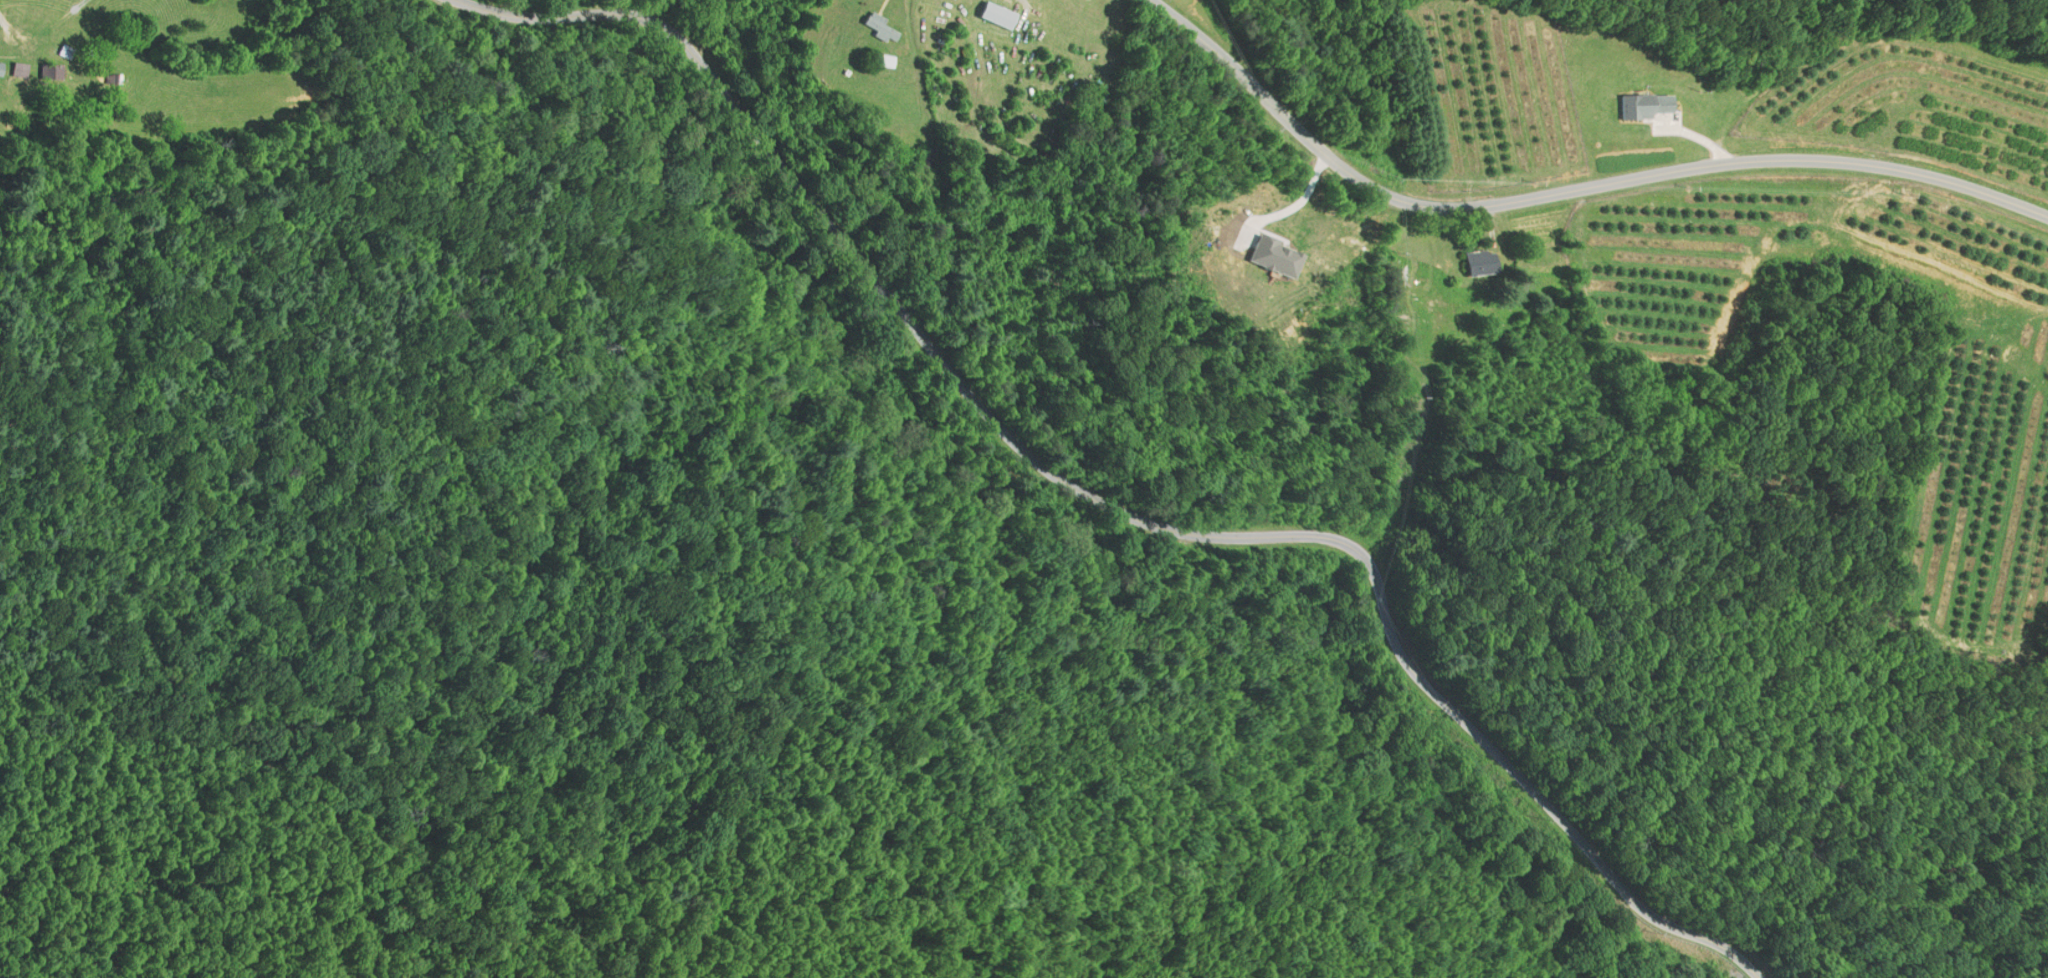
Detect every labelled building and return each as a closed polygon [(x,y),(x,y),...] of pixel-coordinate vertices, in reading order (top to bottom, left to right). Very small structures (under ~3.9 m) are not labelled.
[(982,0),(980,0),(973,16),(1006,31),(1013,14),(982,0)] [(857,24),(870,31),(869,33),(888,44),(894,32),(878,24),(881,19),(865,10),(857,24)] [(11,77),(27,77),(27,64),(11,64),(11,77)] [(60,80),(60,64),(38,64),(38,80),(60,80)] [(1619,95),(1620,118),(1672,117),(1672,95),(1619,95)] [(1489,273),(1484,249),(1458,254),(1463,278),(1489,273)]
